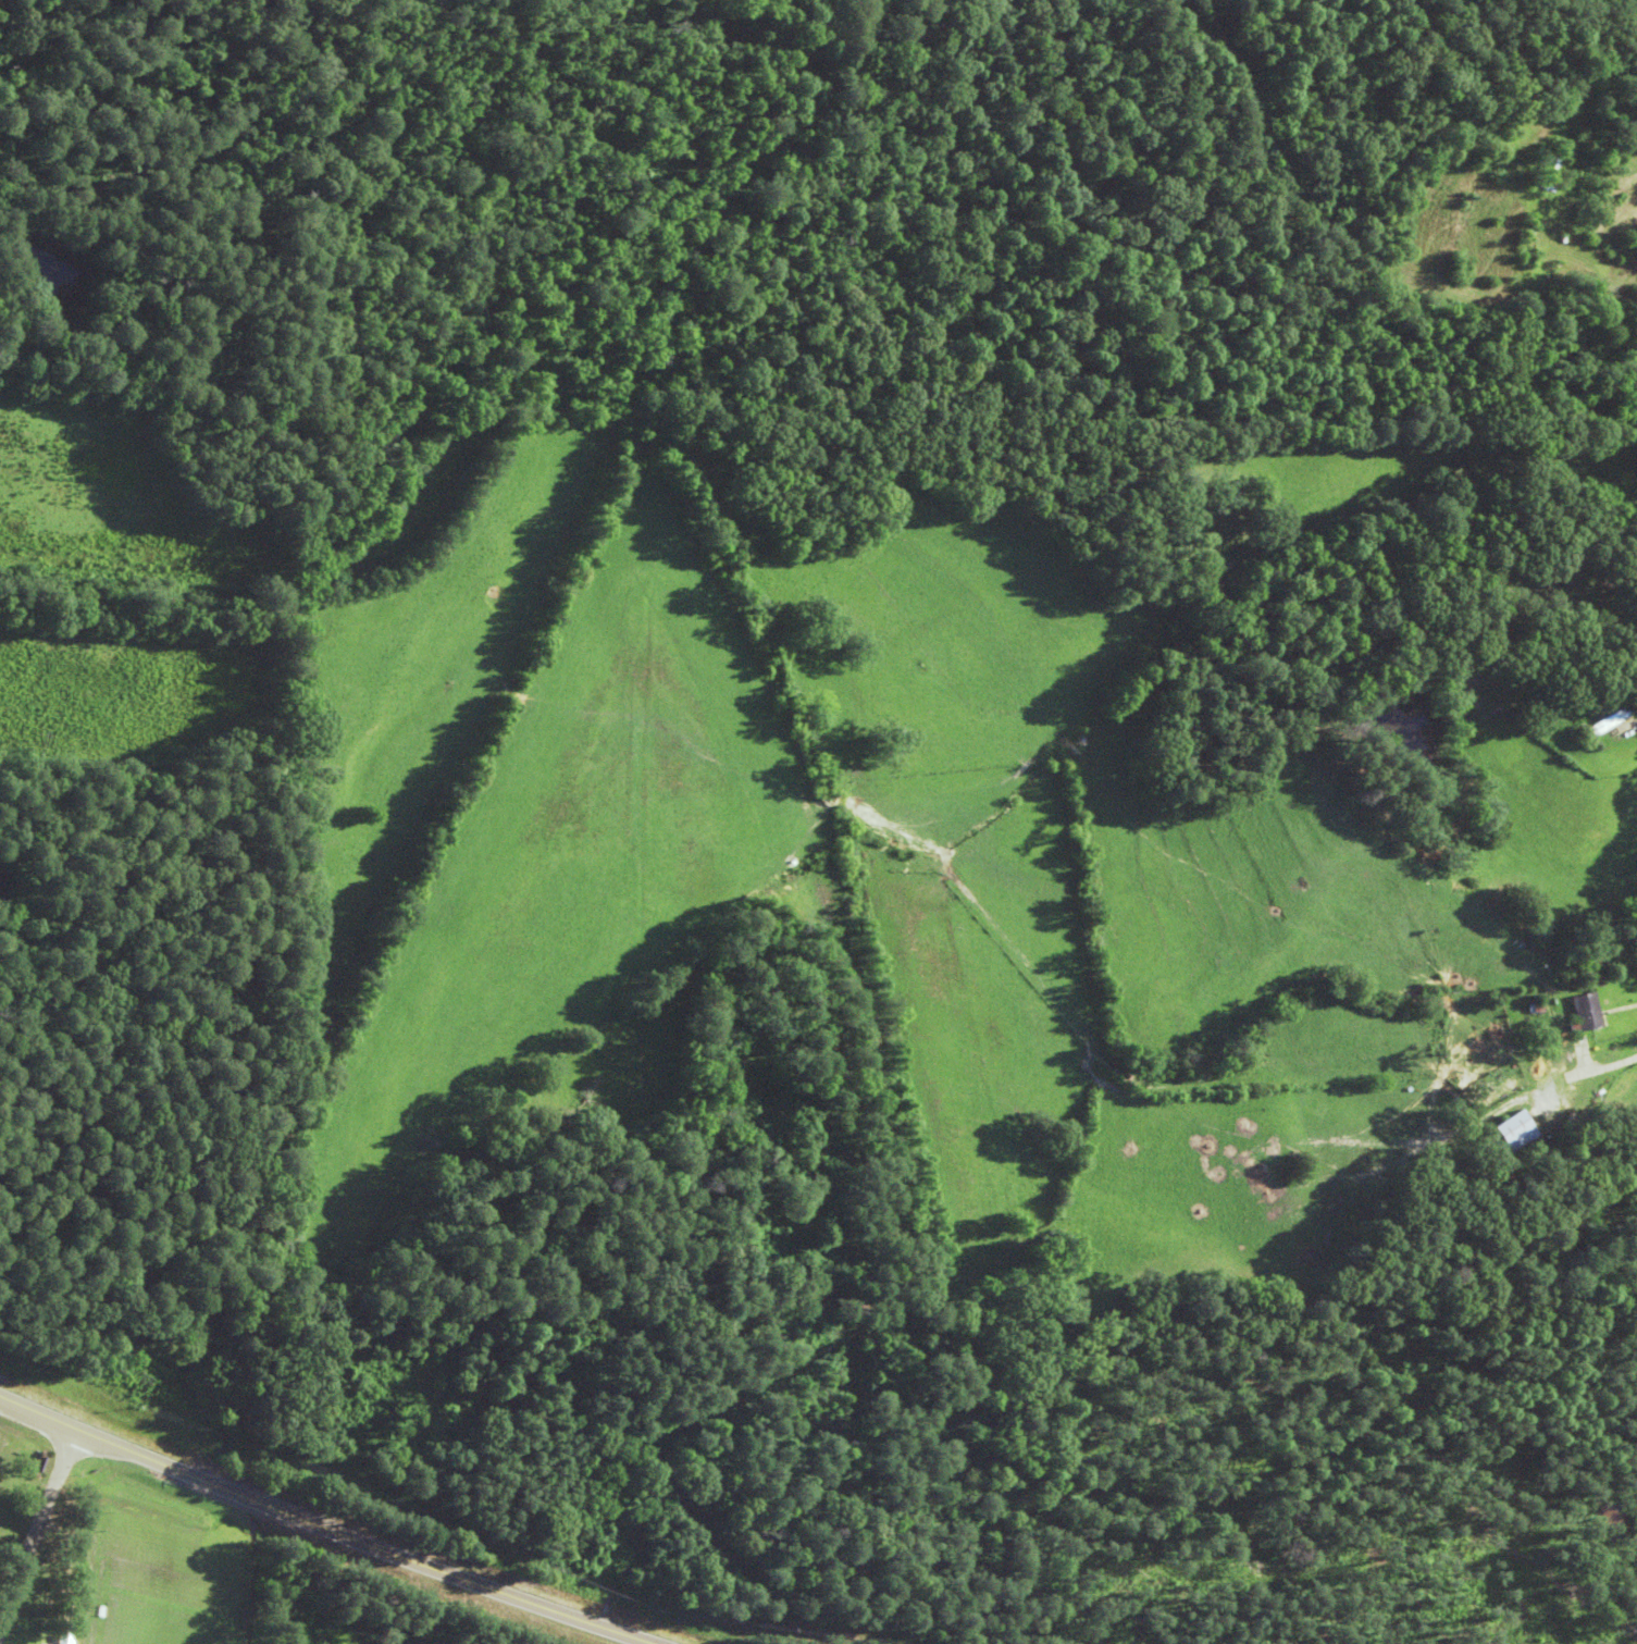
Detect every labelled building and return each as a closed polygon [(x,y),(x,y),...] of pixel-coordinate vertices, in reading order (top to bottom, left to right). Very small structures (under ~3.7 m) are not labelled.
[(1623,716),(1617,706),(1578,728),(1584,738),(1623,716)] [(1571,1030),(1595,1028),(1592,993),(1568,995),(1571,1030)] [(1487,1128),(1504,1153),(1532,1135),(1515,1109),(1487,1128)]
